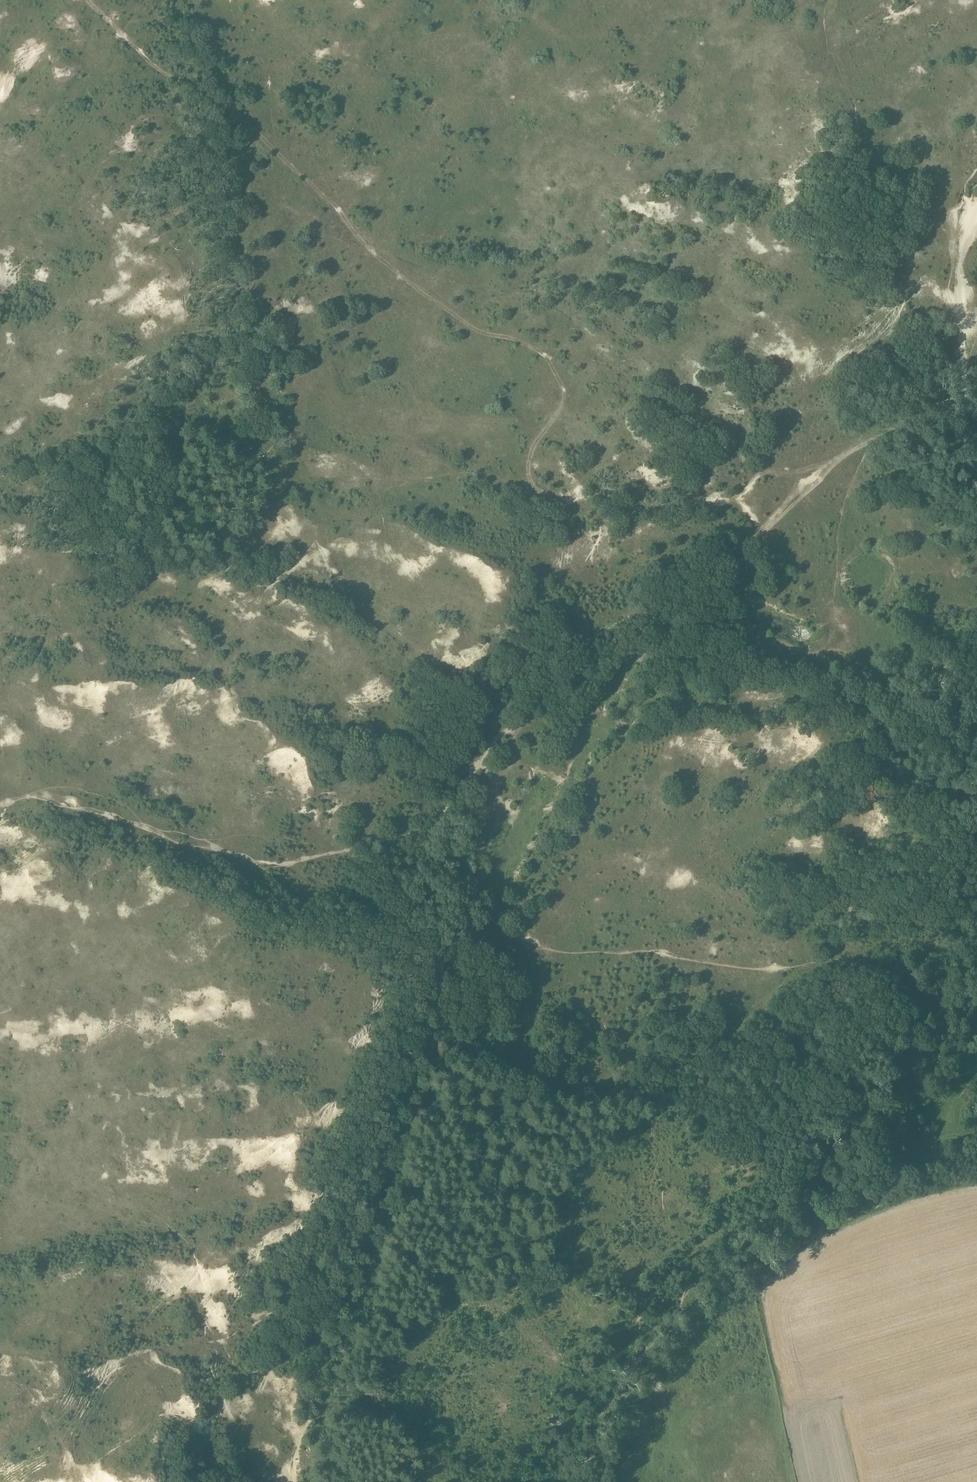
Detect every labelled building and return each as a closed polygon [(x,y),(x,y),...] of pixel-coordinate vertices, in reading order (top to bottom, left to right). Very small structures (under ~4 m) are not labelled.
[(918,1069),(918,1084),(927,1084),(927,1070),(930,1070),(931,1062),(920,1062),(919,1070),(918,1069)] [(847,1171),(840,1178),(846,1185),(854,1178),(847,1171)]
